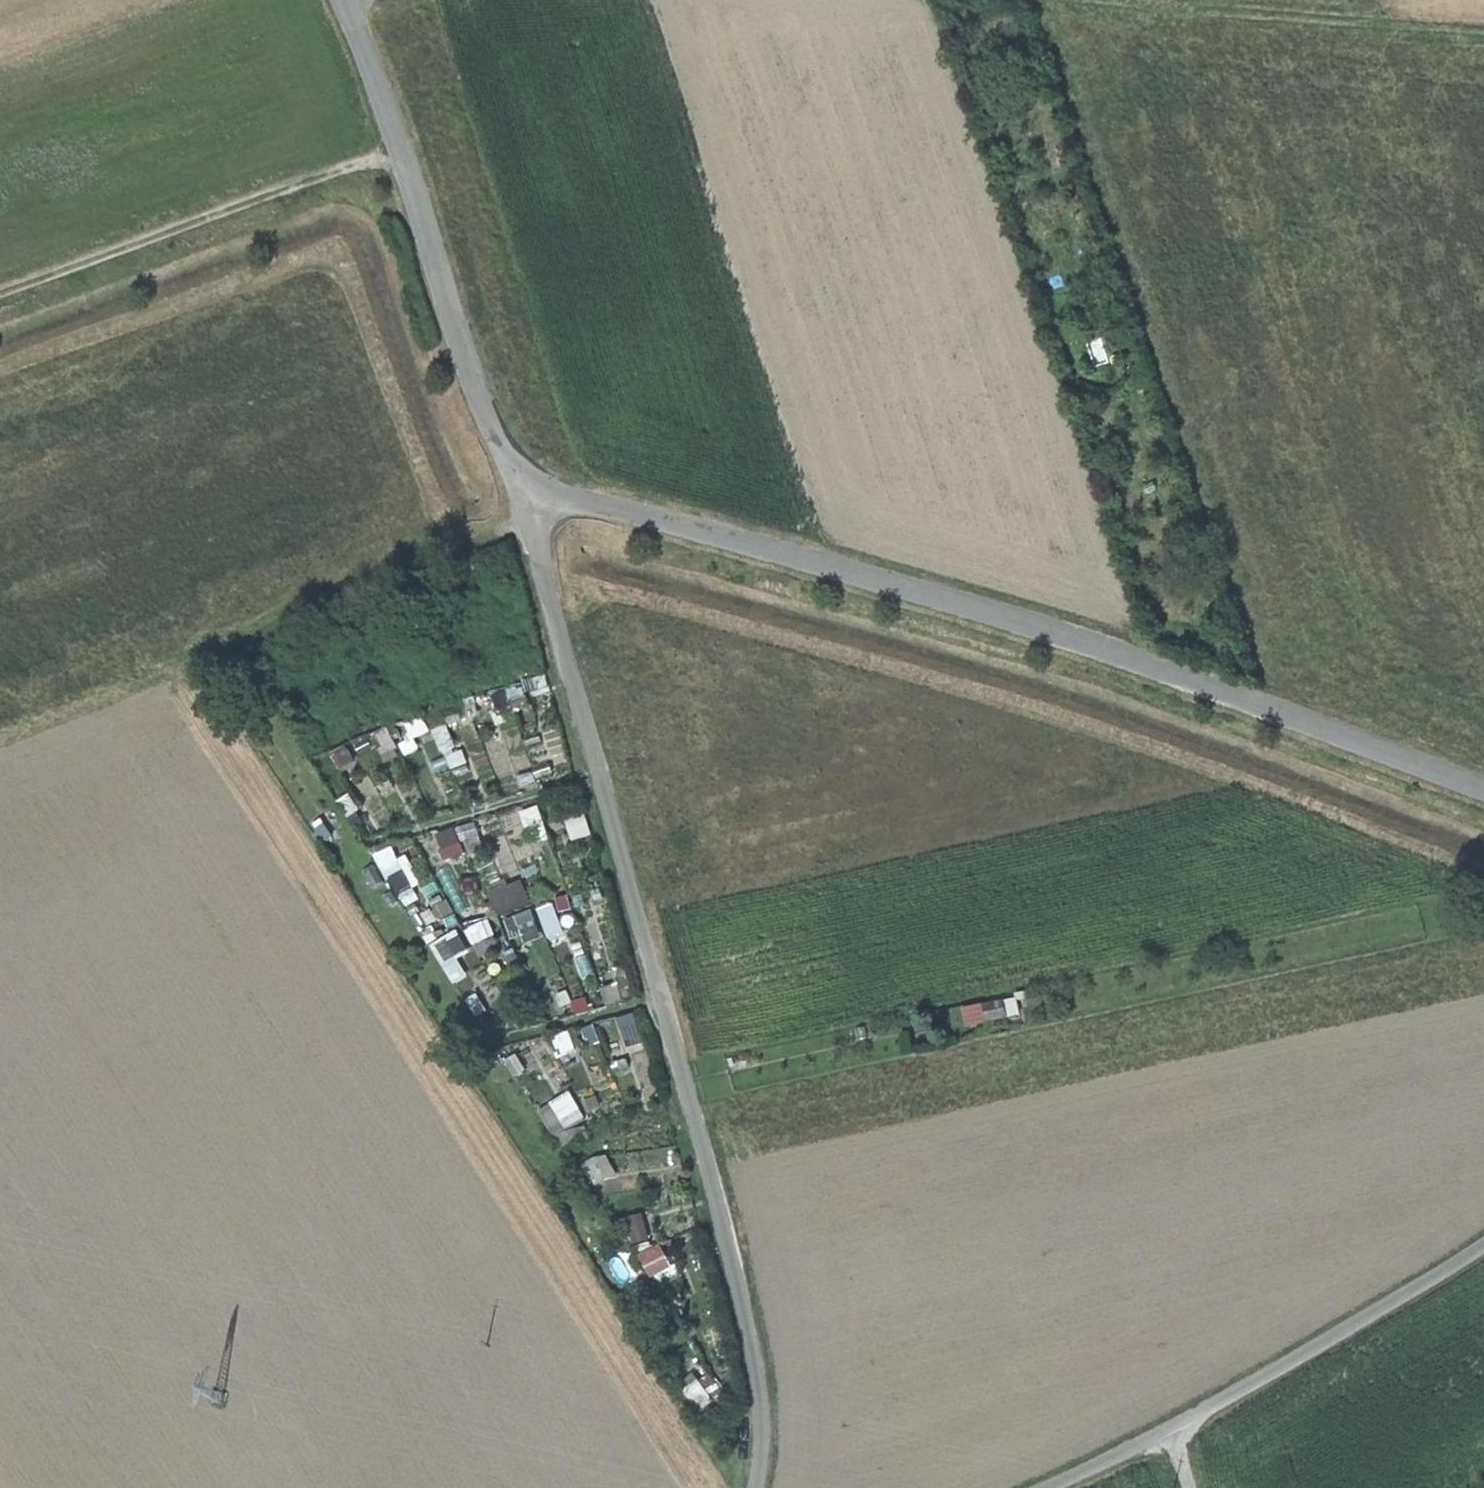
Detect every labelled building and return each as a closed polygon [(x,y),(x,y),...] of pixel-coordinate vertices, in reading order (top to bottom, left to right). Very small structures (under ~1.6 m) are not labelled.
[(449,858),(486,854),(482,823),(446,828),(449,858)] [(422,881),(399,843),(377,856),(400,894),(422,881)] [(526,879),(492,890),(501,915),(535,903),(526,879)] [(516,944),(544,933),(535,908),(507,919),(516,944)] [(470,976),(460,955),(471,950),(461,929),(435,943),(455,983),(470,976)] [(984,1004),(967,1008),(971,1025),(988,1021),(984,1004)] [(574,1092),(542,1108),(555,1135),(588,1118),(574,1092)] [(611,1153),(587,1163),(595,1184),(619,1175),(611,1153)] [(646,1213),(630,1217),(636,1243),(652,1239),(646,1213)]
